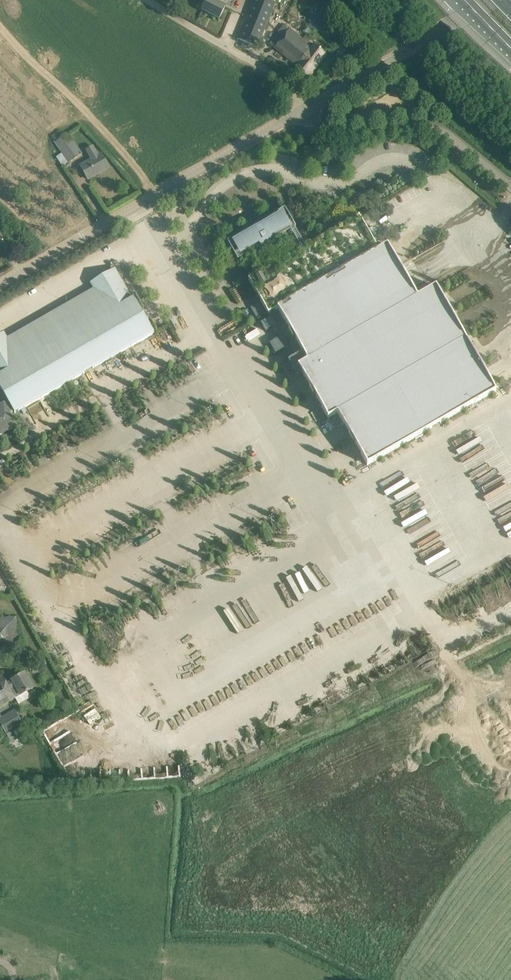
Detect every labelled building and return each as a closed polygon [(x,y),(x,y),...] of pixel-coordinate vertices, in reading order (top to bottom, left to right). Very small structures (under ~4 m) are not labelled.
[(226,7),(219,3),(220,0),(208,0),(202,10),(219,19),(226,7)] [(269,1),(269,0),(253,0),(237,39),(258,47),(276,4),(269,1)] [(319,32),(333,19),(323,8),(309,21),(319,32)] [(327,55),(320,49),(314,45),(312,47),(284,25),(278,32),(285,37),(282,41),(276,49),(297,66),(295,68),(309,78),(327,55)] [(57,157),(63,166),(69,163),(83,154),(69,133),(65,136),(61,130),(52,136),(56,142),(55,143),(62,153),(57,157)] [(101,153),(99,154),(94,145),(86,150),(91,159),(81,166),(83,171),(88,179),(109,168),(104,159),(101,153)] [(285,209),(227,243),(238,262),(249,255),(260,274),(249,280),(269,315),(278,309),(303,353),(288,361),(298,377),(304,374),(328,418),(337,413),(367,465),(496,391),(436,287),(418,298),(388,245),(379,251),(359,217),(296,253),(285,235),(296,228),(285,209)] [(14,411),(15,413),(154,333),(134,297),(132,298),(115,269),(90,283),(93,288),(7,338),(4,332),(0,335),(0,387),(10,404),(5,406),(4,405),(0,408),(0,435),(11,429),(13,421),(10,414),(14,411)] [(277,325),(272,317),(261,323),(266,331),(277,325)] [(289,347),(283,336),(270,343),(276,354),(289,347)] [(461,447),(486,494),(505,484),(496,467),(502,464),(494,449),(492,450),(480,428),(457,440),(461,448),(461,447)] [(385,481),(409,529),(414,527),(417,533),(440,522),(437,515),(432,517),(409,470),(385,481)] [(489,498),(497,509),(510,499),(510,485),(510,484),(489,498)] [(423,534),(418,536),(423,547),(447,537),(442,526),(423,534)] [(20,651),(16,617),(0,618),(0,653),(20,651)] [(28,691),(34,688),(25,672),(12,679),(7,683),(0,671),(0,707),(16,698),(19,705),(32,697),(28,691)] [(7,734),(23,725),(15,710),(2,717),(0,713),(0,722),(7,734)]
